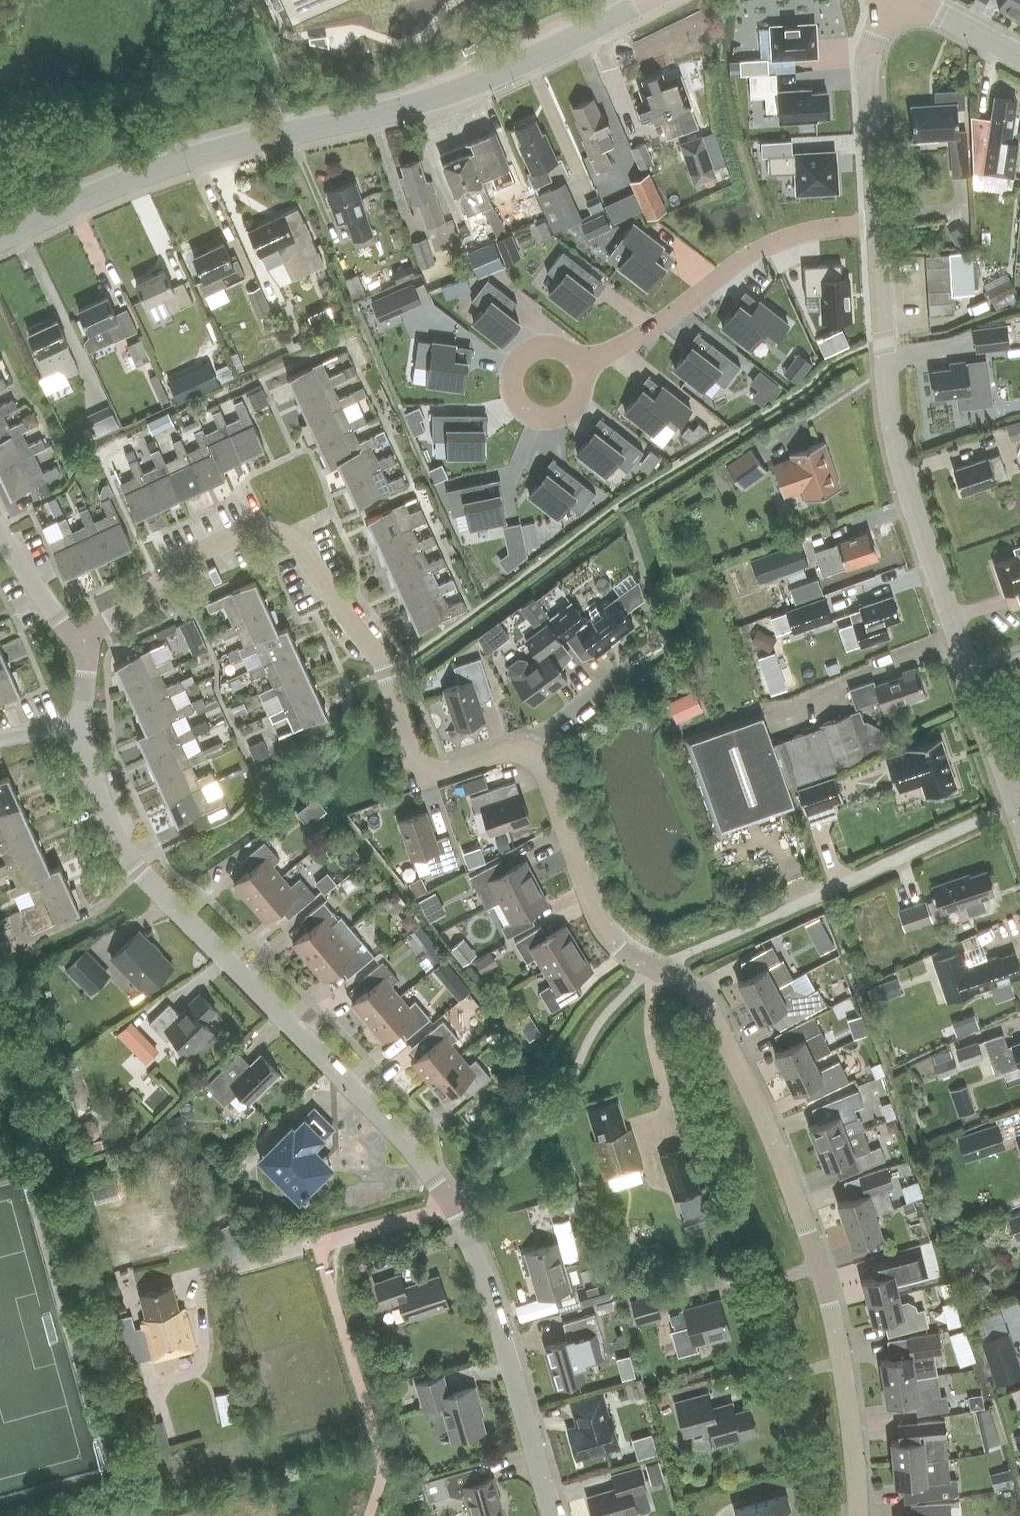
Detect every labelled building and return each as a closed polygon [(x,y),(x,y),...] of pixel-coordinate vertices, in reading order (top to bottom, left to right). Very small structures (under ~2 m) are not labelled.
[(303,55),(421,0),(278,0),(303,55)] [(998,7),(1019,20),(1019,0),(1002,0),(998,7)] [(771,26),(772,58),(816,56),(815,24),(771,26)] [(739,60),(740,74),(768,72),(767,58),(739,60)] [(776,73),(751,74),(752,96),(767,95),(768,112),(781,111),(782,123),(818,121),(818,118),(830,117),(829,91),(813,92),(812,89),(777,91),(776,73)] [(663,124),(668,139),(699,128),(692,107),(674,113),(661,76),(643,82),(645,88),(639,90),(643,104),(637,106),(643,124),(652,121),(655,127),(663,124)] [(914,139),(949,137),(952,178),(970,177),(967,130),(958,131),(957,110),(964,110),(962,91),(935,92),(936,104),(911,106),(914,139)] [(991,119),(971,116),(973,174),(1015,180),(1019,143),(1018,143),(1018,140),(1010,138),(1011,132),(1015,133),(1017,116),(1013,116),(1016,100),(994,97),(991,119)] [(606,131),(609,129),(602,113),(597,116),(590,100),(573,107),(578,117),(574,118),(583,139),(581,140),(596,173),(609,167),(601,151),(613,146),(606,131)] [(518,145),(531,172),(528,174),(534,188),(552,179),(546,165),(557,160),(544,132),(541,134),(535,121),(528,124),(525,122),(517,125),(516,130),(515,130),(521,144),(518,145)] [(495,132),(465,144),(479,177),(488,173),(493,186),(513,178),(495,132)] [(692,185),(695,184),(715,177),(701,136),(683,142),(679,144),(692,185)] [(631,149),(640,170),(654,164),(644,143),(631,149)] [(443,153),(442,162),(454,194),(458,193),(467,215),(482,209),(490,223),(496,237),(506,233),(499,218),(491,204),(482,182),(481,182),(479,177),(465,144),(443,153)] [(835,151),(768,155),(769,174),(796,172),(797,193),(837,191),(835,151)] [(408,205),(418,201),(427,226),(444,220),(430,180),(425,182),(418,160),(400,167),(404,177),(399,179),(408,205)] [(630,183),(647,221),(666,212),(649,174),(630,183)] [(354,250),(374,243),(364,212),(365,212),(355,182),(325,192),(335,222),(343,219),(354,250)] [(536,195),(553,231),(580,219),(564,183),(536,195)] [(291,278),(324,263),(298,206),(283,213),(247,230),(259,253),(276,245),(291,278)] [(604,212),(581,223),(587,236),(599,231),(600,233),(611,228),(604,212)] [(662,246),(633,223),(617,244),(629,253),(619,266),(647,288),(664,266),(653,257),(662,246)] [(948,232),(956,246),(968,240),(960,225),(948,232)] [(496,240),(505,262),(521,256),(512,234),(496,240)] [(425,237),(411,243),(421,269),(434,264),(425,237)] [(467,251),(478,277),(504,266),(493,240),(467,251)] [(204,294),(244,275),(235,255),(230,257),(223,241),(193,255),(203,278),(198,281),(204,294)] [(592,273),(562,250),(546,271),(558,280),(548,293),(577,315),(594,293),(583,284),(592,273)] [(951,289),(951,294),(973,292),(970,252),(948,253),(949,265),(950,277),(951,289)] [(949,265),(948,253),(924,255),(925,267),(949,265)] [(843,263),(805,265),(807,296),(823,295),(825,322),(853,320),(850,278),(844,278),(843,263)] [(949,265),(925,267),(926,279),(950,277),(949,265)] [(170,311),(192,301),(183,282),(172,287),(164,269),(135,282),(146,305),(163,297),(170,311)] [(344,279),(352,297),(365,292),(357,274),(344,279)] [(950,277),(926,279),(927,291),(951,289),(950,277)] [(508,313),(517,301),(487,279),(471,299),(483,309),(473,321),(502,343),(519,321),(508,313)] [(1008,279),(987,290),(993,302),(1014,291),(1008,279)] [(412,283),(371,301),(380,320),(421,302),(412,283)] [(260,286),(247,292),(259,319),(272,313),(260,286)] [(951,289),(927,291),(927,303),(950,301),(950,294),(951,294),(951,289)] [(78,309),(88,331),(84,341),(88,351),(135,329),(126,309),(115,314),(107,296),(78,309)] [(750,312),(739,304),(722,326),(750,348),(760,335),(772,345),(788,324),(759,301),(750,312)] [(950,301),(927,303),(928,315),(950,313),(950,301)] [(65,375),(79,369),(66,342),(67,342),(57,319),(28,332),(38,354),(35,355),(44,377),(39,379),(46,394),(69,383),(65,375)] [(1006,324),(973,328),(975,352),(1009,348),(1006,324)] [(830,336),(818,341),(825,355),(836,350),(830,336)] [(149,359),(140,339),(128,345),(136,364),(149,359)] [(453,359),(455,345),(418,340),(414,366),(429,368),(427,384),(463,389),(467,361),(453,359)] [(702,354),(691,345),(674,367),(702,390),(712,377),(724,386),(740,366),(711,343),(702,354)] [(812,364),(798,353),(792,362),(805,372),(812,364)] [(951,367),(932,369),(935,398),(956,396),(957,408),(991,405),(986,359),(950,362),(951,367)] [(332,383),(333,384),(347,378),(343,370),(329,376),(322,361),(288,376),(298,399),(332,383)] [(218,383),(209,362),(169,381),(178,402),(218,383)] [(780,387),(760,372),(752,382),(772,397),(780,387)] [(149,377),(161,403),(168,400),(157,373),(149,377)] [(298,399),(308,421),(342,405),(356,399),(353,391),(339,398),(333,384),(332,383),(298,399)] [(246,391),(254,408),(268,402),(259,384),(246,391)] [(624,411),(653,433),(663,420),(675,429),(691,409),(662,386),(653,397),(642,388),(624,411)] [(366,394),(363,387),(353,391),(357,398),(366,394)] [(2,413),(2,414),(16,407),(13,399),(0,405),(0,414),(2,413)] [(240,417),(227,423),(226,423),(241,457),(264,447),(242,399),(234,402),(240,417)] [(349,420),(342,405),(308,421),(318,443),(353,427),(367,421),(363,413),(349,420)] [(118,427),(108,406),(85,417),(94,437),(118,427)] [(404,413),(414,435),(425,431),(420,420),(424,418),(419,406),(404,413)] [(218,427),(205,433),(220,467),(241,457),(226,423),(227,423),(220,409),(212,412),(218,427)] [(168,412),(158,417),(163,429),(174,424),(168,412)] [(2,414),(2,413),(0,414),(0,441),(20,432),(26,429),(23,421),(8,427),(2,414)] [(469,428),(469,414),(432,414),(432,440),(447,440),(447,456),(483,456),(483,428),(469,428)] [(197,420),(182,426),(186,435),(200,428),(197,420)] [(1006,425),(1012,440),(1019,437),(1019,420),(1006,425)] [(72,444),(85,438),(78,425),(66,431),(72,444)] [(224,476),(220,467),(205,433),(202,427),(194,431),(200,445),(187,451),(186,452),(202,486),(224,476)] [(328,465),(337,461),(371,445),(386,439),(382,431),(359,441),(353,427),(318,443),(328,465)] [(577,452),(605,475),(615,462),(627,471),(643,451),(614,428),(605,439),(594,430),(577,452)] [(32,452),(33,453),(45,447),(41,439),(27,446),(20,432),(0,441),(0,467),(32,452)] [(180,496),(202,486),(186,452),(187,451),(180,437),(172,441),(179,456),(165,462),(164,462),(180,496)] [(146,443),(150,451),(158,448),(154,439),(146,443)] [(810,451),(774,464),(785,496),(804,490),(807,499),(841,487),(825,441),(809,446),(810,451)] [(337,461),(347,482),(381,467),(382,467),(396,461),(392,453),(378,459),(371,445),(337,461)] [(157,466),(143,472),(142,472),(158,506),(180,496),(164,462),(165,462),(158,448),(150,451),(157,466)] [(750,448),(727,464),(743,487),(766,470),(750,448)] [(0,467),(0,474),(10,496),(60,473),(56,466),(42,472),(33,453),(32,452),(0,467)] [(994,481),(1006,477),(998,454),(987,459),(986,457),(953,469),(961,493),(995,482),(994,481)] [(135,516),(158,506),(142,472),(143,472),(137,458),(128,461),(135,476),(120,482),(135,516)] [(388,481),(382,467),(381,467),(347,482),(357,504),(405,483),(402,475),(388,481)] [(557,481),(546,472),(529,494),(557,516),(567,504),(579,513),(595,492),(566,469),(557,481)] [(485,496),(482,482),(446,489),(452,515),(466,512),(470,528),(505,520),(499,493),(485,496)] [(108,483),(102,486),(99,495),(101,499),(113,494),(108,483)] [(107,514),(93,521),(108,555),(131,544),(108,497),(100,500),(107,514)] [(371,542),(377,541),(412,526),(425,519),(422,512),(420,507),(410,512),(405,502),(367,519),(369,523),(366,525),(371,542)] [(87,565),(108,555),(93,521),(87,507),(79,511),(85,525),(71,531),(87,565)] [(71,531),(65,517),(43,527),(50,541),(49,542),(65,575),(68,573),(70,577),(88,572),(86,565),(87,565),(71,531)] [(508,554),(501,555),(502,564),(528,560),(526,545),(539,543),(535,519),(503,524),(508,554)] [(381,564),(387,563),(422,547),(422,548),(436,542),(432,534),(418,540),(412,526),(377,541),(379,545),(376,547),(381,564)] [(837,542),(837,543),(814,550),(822,574),(845,567),(845,568),(879,557),(870,530),(837,542)] [(759,581),(808,563),(800,540),(751,558),(759,581)] [(391,586),(397,585),(431,569),(432,570),(446,563),(442,556),(428,562),(422,548),(422,547),(387,563),(389,567),(386,568),(391,586)] [(1005,594),(1019,588),(1019,547),(1013,549),(1016,556),(994,564),(1005,594)] [(438,584),(432,570),(431,569),(397,585),(407,606),(441,591),(442,592),(455,585),(452,577),(438,584)] [(787,584),(793,600),(821,590),(816,575),(787,584)] [(232,625),(268,609),(255,580),(206,603),(209,611),(223,605),(232,624),(232,625)] [(626,607),(644,596),(635,580),(617,591),(626,607)] [(448,606),(442,592),(441,591),(407,606),(417,629),(466,607),(463,599),(448,606)] [(861,609),(851,612),(860,639),(872,635),(870,629),(900,619),(892,595),(860,605),(861,609)] [(547,616),(533,598),(520,609),(533,626),(547,616)] [(614,600),(587,621),(572,602),(550,619),(578,654),(589,646),(597,656),(612,645),(610,643),(634,625),(614,600)] [(827,601),(789,613),(796,632),(834,620),(827,601)] [(232,625),(232,624),(220,630),(223,638),(238,631),(244,645),(278,630),(280,629),(274,607),(268,609),(232,625)] [(207,647),(193,618),(178,624),(192,654),(207,647)] [(540,658),(530,666),(525,659),(518,658),(509,665),(508,672),(532,703),(553,687),(554,689),(567,679),(553,659),(566,649),(547,624),(526,640),(540,658)] [(280,629),(278,630),(244,645),(228,652),(232,661),(256,649),(263,663),(263,664),(297,648),(287,626),(280,629)] [(488,629),(477,637),(487,654),(498,645),(488,629)] [(792,685),(816,679),(804,630),(779,637),(792,685)] [(10,670),(0,648),(0,674),(10,670)] [(273,686),(307,670),(297,648),(263,664),(263,663),(249,670),(252,678),(266,671),(273,685),(273,686)] [(160,672),(174,666),(170,657),(156,664),(150,649),(116,665),(126,687),(160,672)] [(480,657),(454,665),(459,683),(444,688),(457,728),(484,719),(476,692),(490,687),(480,657)] [(878,700),(882,711),(898,705),(898,703),(925,694),(916,667),(903,671),(904,674),(874,685),(873,680),(848,689),(855,708),(878,700)] [(10,670),(0,674),(0,701),(20,692),(10,670)] [(317,692),(307,670),(273,686),(273,685),(258,691),(262,700),(277,693),(283,707),(317,692)] [(126,687),(136,709),(170,694),(196,682),(192,674),(166,686),(160,672),(126,687)] [(668,702),(677,722),(703,711),(694,690),(668,702)] [(327,715),(317,692),(283,707),(269,713),(272,721),(286,715),(293,730),(327,715)] [(170,694),(136,709),(146,731),(171,720),(205,704),(202,696),(176,708),(170,694)] [(244,701),(232,707),(236,715),(248,710),(244,701)] [(773,743),(788,786),(837,768),(835,765),(886,746),(879,727),(866,721),(864,721),(860,709),(819,723),(820,726),(773,743)] [(795,806),(788,786),(773,743),(762,711),(685,738),(718,833),(795,806)] [(178,734),(171,720),(146,731),(137,735),(147,757),(181,742),(195,735),(192,727),(178,734)] [(957,785),(942,736),(908,747),(909,749),(886,756),(897,792),(923,784),(926,795),(939,791),(940,795),(955,791),(953,786),(957,785)] [(269,754),(262,739),(248,745),(255,760),(269,754)] [(202,749),(206,757),(224,749),(220,740),(202,749)] [(191,764),(206,757),(202,749),(187,755),(181,742),(147,757),(157,779),(191,763),(191,764)] [(157,779),(167,801),(201,785),(201,786),(215,779),(212,771),(198,777),(191,764),(191,763),(157,779)] [(21,805),(8,776),(0,780),(0,814),(21,805)] [(843,800),(834,776),(798,788),(806,813),(843,800)] [(509,798),(505,784),(470,796),(475,811),(482,809),(490,833),(529,819),(520,794),(509,798)] [(201,785),(167,801),(169,804),(165,805),(171,823),(176,821),(177,823),(225,801),(221,793),(207,799),(201,786),(201,785)] [(318,817),(326,810),(316,797),(307,804),(318,817)] [(21,805),(0,814),(0,840),(31,827),(21,805)] [(425,853),(432,874),(459,864),(447,835),(436,839),(425,811),(399,820),(412,858),(425,853)] [(40,849),(31,827),(0,840),(0,850),(0,849),(7,863),(7,864),(40,849)] [(233,883),(249,902),(281,876),(272,865),(279,859),(264,841),(245,857),(253,866),(233,883)] [(40,849),(7,864),(7,863),(0,866),(0,876),(10,871),(16,885),(50,870),(40,849)] [(486,907),(500,900),(536,881),(525,860),(506,870),(501,859),(469,876),(486,907)] [(50,870),(16,885),(11,888),(15,896),(29,889),(35,903),(35,904),(69,888),(59,866),(50,870)] [(933,888),(940,908),(942,914),(966,905),(969,912),(972,914),(983,910),(985,907),(982,898),(994,894),(986,870),(970,875),(969,873),(955,878),(955,880),(933,888)] [(327,871),(316,880),(326,892),(337,883),(327,871)] [(281,876),(249,902),(265,921),(285,904),(293,914),(315,895),(300,877),(290,886),(281,876)] [(408,883),(415,896),(427,890),(421,877),(408,883)] [(536,881),(500,900),(511,921),(501,926),(507,937),(534,923),(529,912),(547,903),(536,881)] [(74,887),(69,888),(35,904),(35,903),(21,910),(31,932),(79,911),(77,906),(79,905),(74,887)] [(925,900),(898,909),(905,930),(932,921),(925,900)] [(340,915),(337,918),(323,901),(305,917),(313,926),(293,943),(308,962),(350,927),(340,915)] [(408,931),(418,923),(410,912),(399,920),(408,931)] [(536,956),(544,968),(578,947),(565,925),(547,936),(541,926),(515,942),(527,962),(536,956)] [(350,927),(308,962),(324,981),(344,964),(352,973),(374,955),(359,937),(350,927)] [(111,957),(145,992),(173,966),(138,931),(111,957)] [(462,965),(476,954),(463,938),(449,950),(462,965)] [(424,953),(433,964),(443,957),(434,945),(424,953)] [(777,986),(770,973),(780,968),(780,960),(772,945),(755,954),(762,968),(738,981),(748,1001),(777,986)] [(578,947),(544,968),(553,982),(539,991),(551,1011),(582,992),(574,980),(592,969),(578,947)] [(111,974),(86,948),(65,968),(90,994),(111,974)] [(992,985),(995,995),(999,997),(1009,994),(1011,990),(1007,979),(1019,975),(1019,971),(1014,952),(998,958),(998,956),(983,961),(984,962),(969,967),(964,951),(934,961),(947,1000),(992,985)] [(491,952),(474,962),(481,973),(497,963),(491,952)] [(446,957),(434,965),(454,995),(466,988),(446,957)] [(352,1003),(368,1022),(399,995),(390,985),(398,979),(382,961),(364,976),(372,986),(352,1003)] [(896,978),(874,986),(880,1001),(901,993),(896,978)] [(759,1021),(766,1017),(779,1028),(825,1005),(817,989),(807,995),(794,988),(789,979),(777,986),(748,1001),(759,1021)] [(149,1023),(166,1041),(172,1035),(191,1055),(202,1043),(201,1042),(212,1031),(204,1022),(215,1010),(199,993),(186,1006),(188,1007),(180,1015),(169,1003),(149,1023)] [(408,1006),(399,995),(368,1022),(383,1040),(403,1024),(411,1033),(430,1018),(415,1000),(408,1006)] [(784,1072),(831,1050),(814,1015),(792,1026),(799,1040),(774,1052),(784,1072)] [(412,1062),(428,1080),(459,1054),(451,1044),(458,1037),(443,1020),(424,1035),(432,1045),(412,1062)] [(983,1041),(978,1043),(977,1041),(955,1049),(961,1065),(983,1058),(983,1057),(988,1055),(995,1075),(1019,1066),(1019,1068),(1019,1041),(1007,1045),(1003,1033),(983,1040),(983,1041)] [(819,1070),(814,1059),(831,1051),(831,1050),(784,1072),(794,1092),(819,1081),(824,1092),(849,1081),(839,1060),(819,1070)] [(279,1073),(260,1054),(235,1079),(223,1068),(206,1085),(224,1104),(238,1091),(249,1102),(279,1073)] [(468,1064),(459,1054),(428,1080),(444,1099),(464,1082),(472,1092),(491,1076),(475,1058),(468,1064)] [(952,1057),(933,1064),(938,1078),(957,1071),(952,1057)] [(958,1114),(973,1109),(967,1084),(951,1088),(958,1114)] [(847,1135),(862,1129),(864,1128),(859,1116),(857,1116),(854,1109),(864,1105),(858,1089),(830,1100),(836,1115),(809,1126),(817,1147),(847,1135)] [(593,1139),(605,1177),(641,1165),(630,1128),(626,1129),(617,1102),(589,1111),(597,1138),(593,1139)] [(333,1165),(314,1145),(332,1127),(314,1109),(294,1129),(292,1127),(260,1158),(299,1197),(333,1165)] [(180,1115),(167,1119),(171,1132),(184,1128),(180,1115)] [(87,1119),(81,1124),(81,1130),(88,1138),(95,1138),(99,1134),(100,1127),(93,1120),(87,1119)] [(997,1123),(957,1136),(966,1161),(1005,1148),(997,1123)] [(880,1145),(870,1149),(862,1129),(847,1135),(817,1147),(825,1168),(855,1156),(860,1169),(886,1158),(880,1145)] [(660,1154),(675,1199),(701,1190),(686,1146),(660,1154)] [(845,1223),(875,1213),(893,1207),(887,1188),(893,1186),(887,1166),(859,1175),(865,1193),(838,1202),(845,1223)] [(91,1185),(96,1202),(120,1195),(113,1172),(104,1175),(106,1181),(91,1185)] [(913,1200),(902,1204),(905,1213),(916,1209),(913,1200)] [(875,1213),(845,1223),(852,1244),(882,1234),(875,1213)] [(1016,1240),(1019,1239),(1019,1213),(1008,1217),(1016,1240)] [(531,1272),(539,1298),(576,1287),(582,1305),(611,1296),(605,1278),(603,1278),(599,1264),(581,1270),(579,1265),(575,1263),(564,1266),(557,1243),(521,1253),(527,1273),(531,1272)] [(862,1280),(867,1301),(899,1293),(896,1281),(926,1273),(920,1248),(871,1260),(875,1276),(862,1280)] [(404,1287),(399,1273),(375,1282),(383,1306),(400,1301),(406,1320),(448,1305),(438,1275),(404,1287)] [(991,1288),(979,1277),(970,1287),(983,1298),(991,1288)] [(152,1358),(194,1347),(183,1307),(179,1309),(172,1284),(139,1293),(146,1319),(141,1320),(143,1327),(135,1329),(131,1315),(121,1318),(124,1331),(132,1362),(152,1357),(152,1358)] [(636,1323),(660,1317),(654,1293),(630,1300),(636,1323)] [(901,1303),(899,1293),(867,1301),(873,1323),(902,1316),(906,1331),(927,1325),(923,1310),(916,1311),(915,1305),(907,1301),(901,1303)] [(672,1324),(673,1323),(675,1329),(670,1330),(677,1355),(695,1350),(694,1344),(712,1339),(712,1341),(730,1336),(720,1298),(669,1312),(672,1324)] [(581,1366),(608,1359),(595,1312),(563,1322),(568,1339),(546,1345),(552,1368),(551,1369),(556,1386),(585,1378),(581,1366)] [(982,1340),(995,1382),(1019,1374),(1019,1366),(1009,1331),(982,1340)] [(880,1360),(883,1382),(935,1374),(932,1353),(941,1352),(938,1332),(908,1336),(911,1355),(880,1360)] [(935,1374),(883,1382),(887,1404),(915,1399),(917,1414),(949,1409),(946,1394),(939,1395),(935,1374)] [(452,1439),(485,1430),(477,1403),(479,1403),(475,1386),(448,1394),(443,1376),(417,1383),(424,1408),(441,1403),(452,1439)] [(624,1382),(629,1398),(638,1403),(647,1401),(640,1378),(624,1382)] [(756,1431),(750,1408),(734,1412),(732,1402),(712,1407),(708,1393),(676,1402),(685,1435),(710,1428),(714,1445),(731,1441),(730,1438),(756,1431)] [(609,1448),(616,1434),(611,1415),(608,1416),(601,1394),(571,1402),(578,1425),(568,1428),(576,1458),(609,1448)] [(984,1407),(982,1394),(969,1396),(971,1409),(984,1407)] [(988,1408),(975,1411),(979,1429),(994,1425),(988,1408)] [(899,1439),(891,1440),(893,1462),(938,1458),(947,1457),(943,1419),(932,1420),(919,1421),(897,1423),(899,1439)] [(163,1420),(154,1422),(160,1445),(169,1443),(163,1420)] [(633,1437),(639,1456),(657,1451),(652,1432),(633,1437)] [(938,1458),(893,1462),(895,1485),(923,1482),(924,1498),(950,1496),(955,1495),(958,1493),(956,1479),(949,1480),(947,1457),(938,1458)] [(645,1465),(651,1484),(664,1480),(658,1461),(645,1465)] [(443,1475),(423,1480),(429,1500),(449,1494),(467,1499),(472,1515),(503,1515),(492,1477),(480,1481),(476,1465),(443,1475)] [(639,1466),(612,1474),(616,1488),(588,1496),(593,1515),(619,1515),(639,1510),(641,1511),(649,1509),(651,1507),(639,1466)] [(994,1490),(1013,1485),(1009,1469),(990,1474),(994,1490)] [(778,1512),(790,1509),(786,1494),(736,1508),(738,1515),(779,1515),(778,1512)] [(951,1501),(925,1502),(926,1515),(951,1515),(951,1501)]
